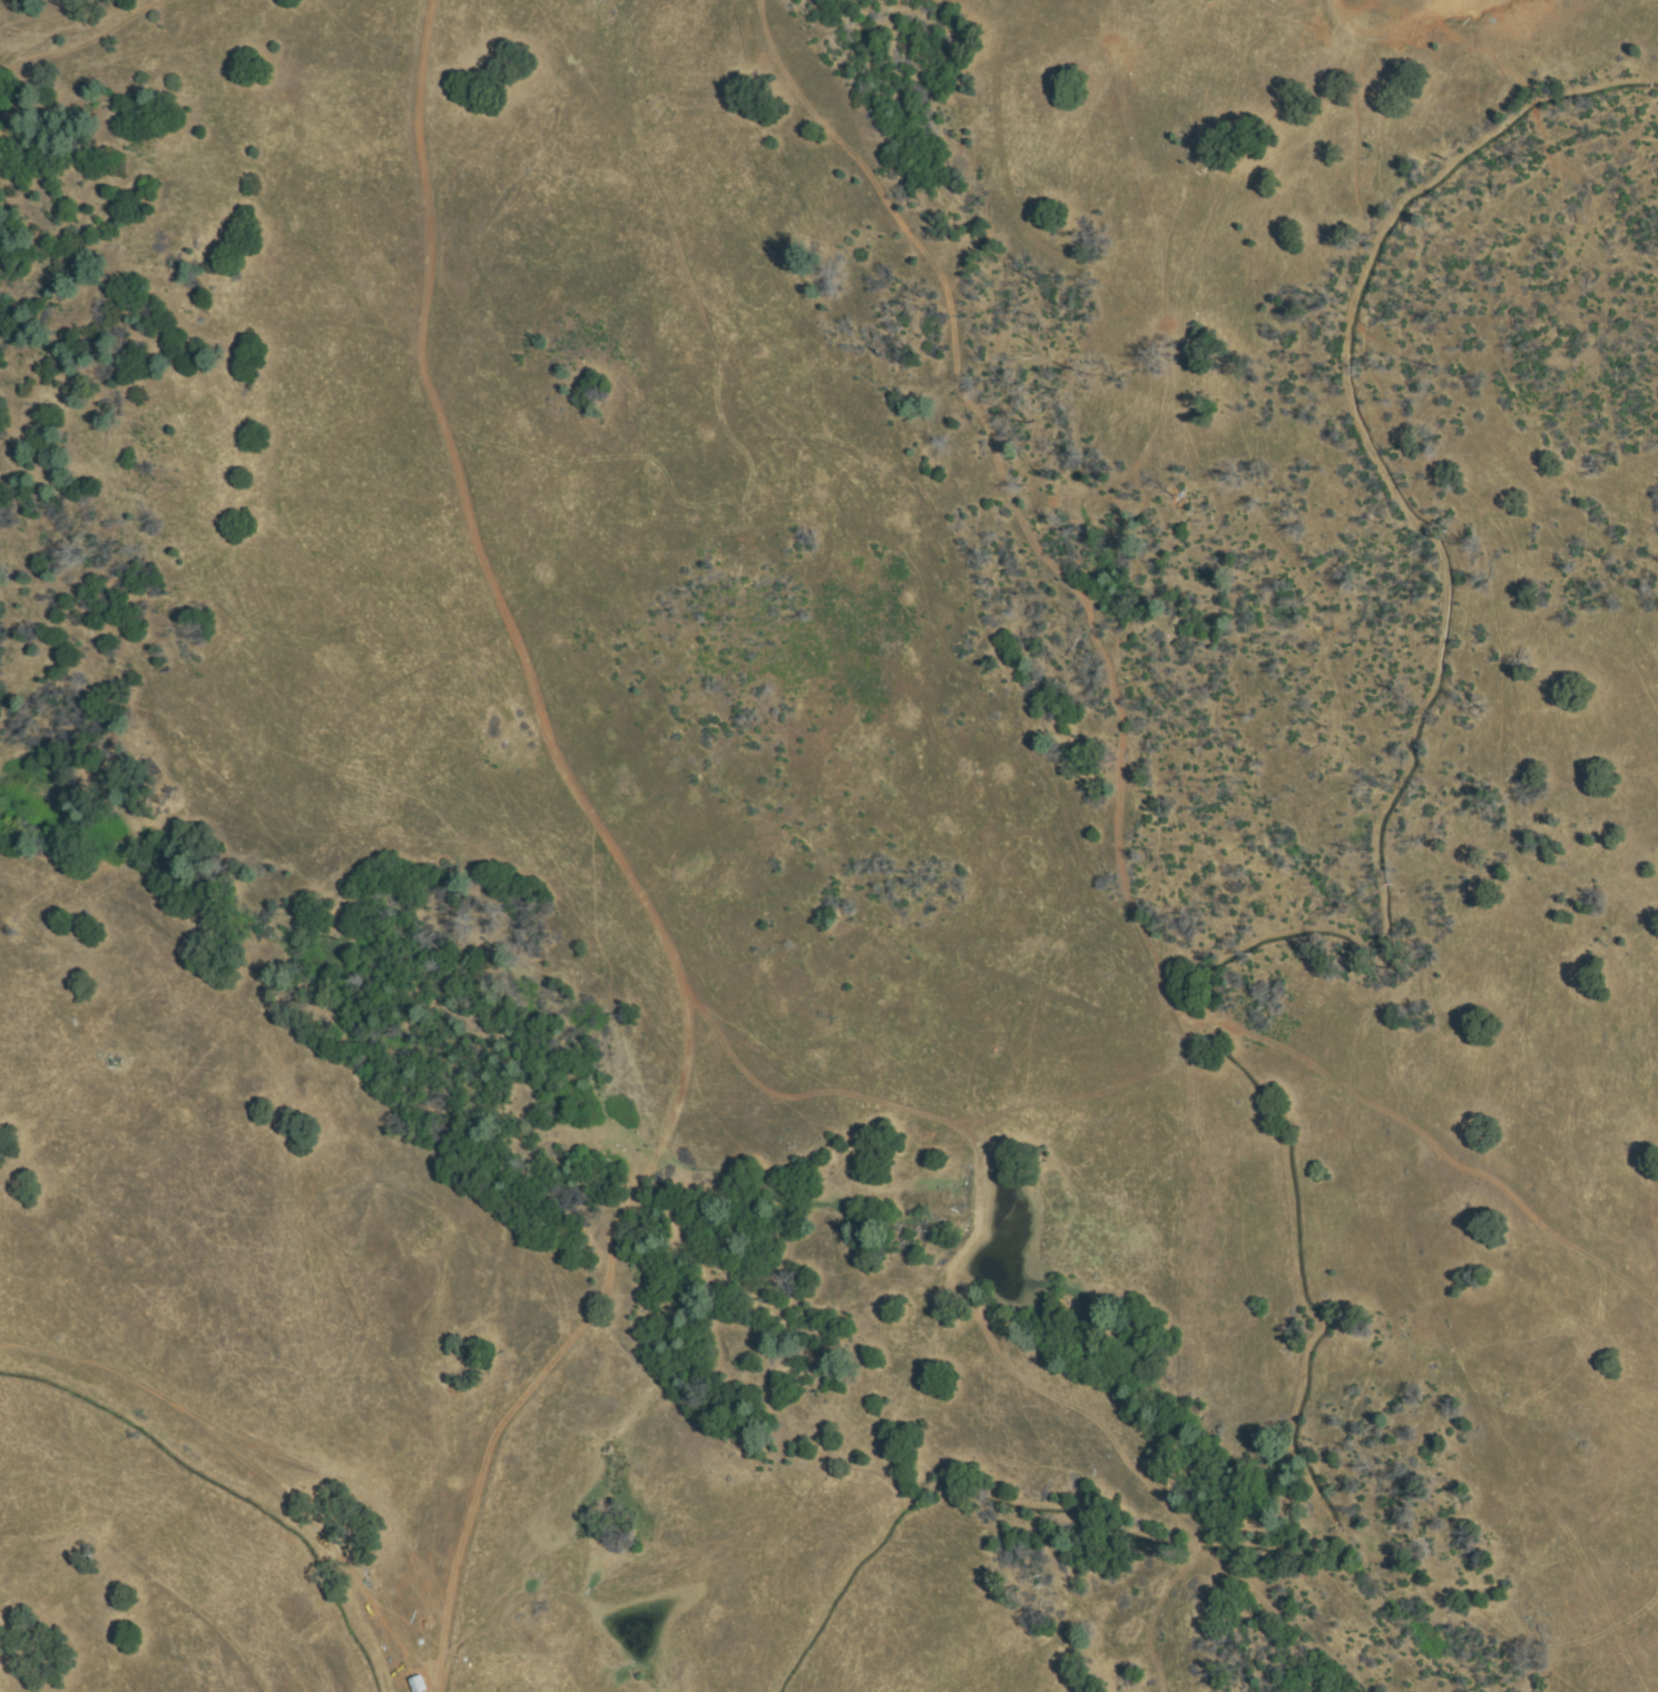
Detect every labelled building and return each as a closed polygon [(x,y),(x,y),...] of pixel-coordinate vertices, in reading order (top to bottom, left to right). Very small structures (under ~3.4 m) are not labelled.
[(424,1691),(421,1691),(413,1691),(410,1681),(420,1678),(424,1691)]
